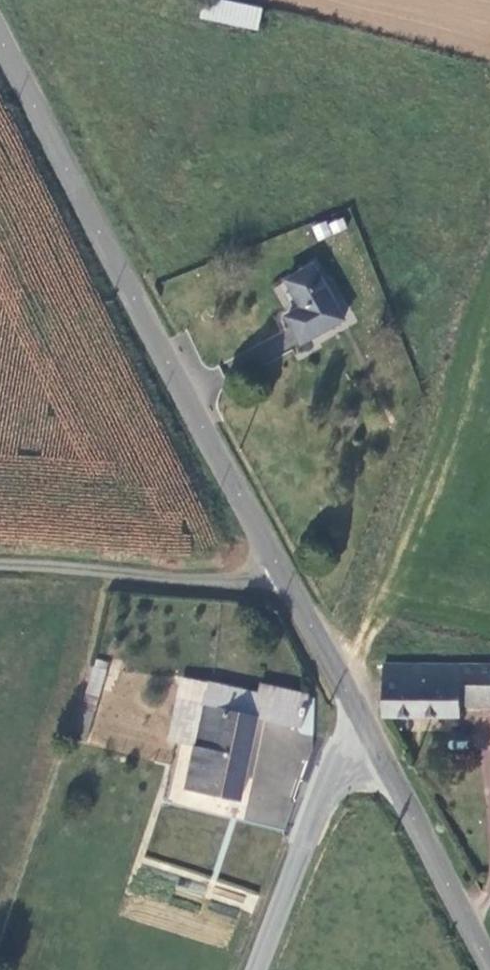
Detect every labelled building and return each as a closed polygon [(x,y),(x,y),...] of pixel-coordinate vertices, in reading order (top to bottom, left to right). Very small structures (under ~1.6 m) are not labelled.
[(233,0),(200,0),(197,14),(255,28),(261,6),(233,0)] [(314,237),(346,232),(344,219),(312,224),(314,237)] [(288,317),(303,343),(345,321),(314,265),(287,280),(303,308),(288,317)] [(82,699),(95,703),(110,662),(96,658),(82,699)] [(380,726),(456,729),(457,714),(489,716),(489,674),(380,674),(380,726)] [(304,726),(312,695),(263,685),(261,694),(229,686),(223,707),(208,704),(198,748),(188,790),(243,801),(261,718),(304,726)]
